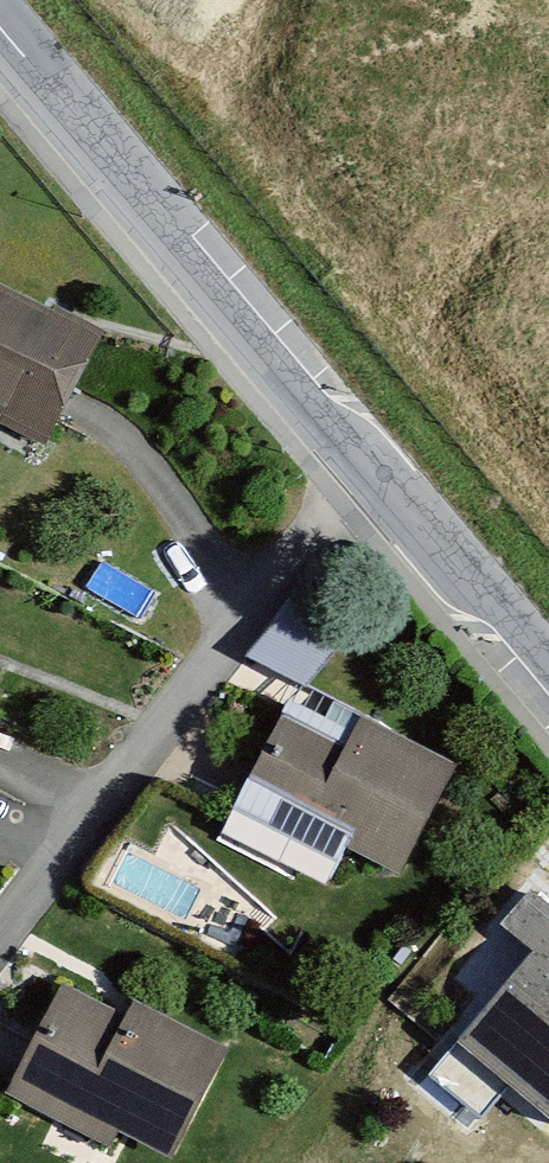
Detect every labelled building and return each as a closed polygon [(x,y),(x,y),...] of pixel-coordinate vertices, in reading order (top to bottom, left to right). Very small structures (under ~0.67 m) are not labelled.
[(0,290),(0,428),(45,449),(99,336),(0,290)] [(457,769),(286,682),(214,822),(333,883),(349,852),(401,878),(457,769)] [(533,895),(500,936),(530,960),(455,1052),(548,1128),(548,908),(533,895)] [(232,1045),(125,991),(114,1012),(61,985),(4,1098),(106,1149),(115,1131),(173,1160),(232,1045)]
